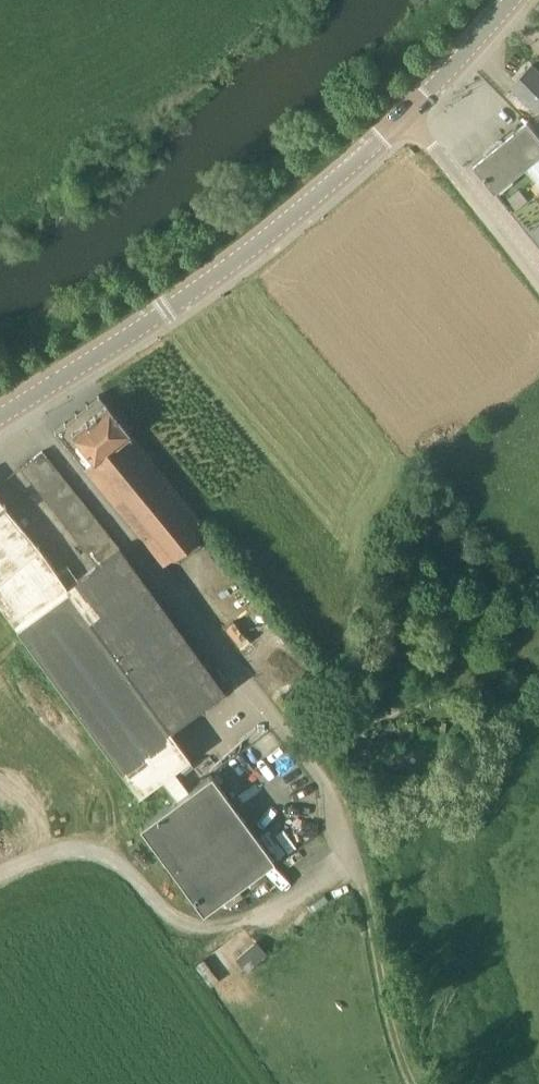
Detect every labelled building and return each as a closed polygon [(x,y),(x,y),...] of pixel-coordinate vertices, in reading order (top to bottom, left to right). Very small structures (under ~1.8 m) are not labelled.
[(530,66),(513,83),(538,110),(538,109),(538,74),(530,66)] [(529,119),(475,164),(538,243),(538,132),(529,119)] [(121,423),(105,403),(71,430),(64,422),(53,431),(163,565),(208,528),(121,423)] [(42,450),(21,467),(97,563),(63,588),(34,549),(33,550),(0,505),(0,602),(1,603),(137,792),(159,777),(176,801),(140,827),(203,912),(274,860),(211,775),(188,792),(171,769),(191,755),(171,726),(202,704),(223,689),(119,547),(42,450)] [(256,940),(237,957),(250,971),(268,954),(256,940)]
